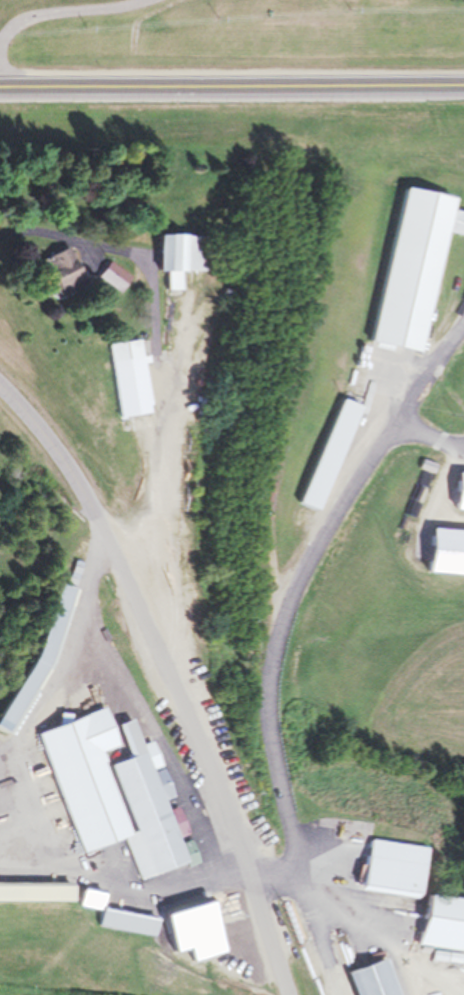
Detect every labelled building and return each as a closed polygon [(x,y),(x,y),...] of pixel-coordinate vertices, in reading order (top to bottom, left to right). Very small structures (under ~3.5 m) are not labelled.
[(424,351),(445,231),(463,234),(463,211),(453,209),(456,196),(406,187),(377,343),(424,351)] [(156,273),(166,273),(166,290),(181,290),(182,270),(203,271),(203,236),(156,235),(156,273)] [(39,260),(57,298),(85,285),(67,247),(39,260)] [(95,276),(118,294),(130,279),(108,261),(95,276)] [(149,414),(141,340),(109,343),(118,417),(149,414)] [(303,504),(321,511),(360,404),(342,398),(303,504)] [(431,530),(428,574),(463,576),(463,532),(431,530)] [(39,731),(79,854),(125,838),(139,880),(188,864),(179,839),(186,837),(154,740),(140,745),(132,719),(111,726),(106,709),(39,731)] [(359,891),(415,898),(422,848),(366,841),(359,891)] [(72,883),(0,883),(0,902),(72,902),(72,883)] [(102,891),(81,890),(80,908),(102,909),(102,891)] [(427,897),(421,948),(463,953),(463,902),(427,897)] [(179,945),(194,941),(191,930),(221,921),(216,904),(171,917),(179,945)] [(154,936),(156,919),(101,911),(98,928),(154,936)] [(393,959),(353,972),(361,994),(405,994),(393,959)]
